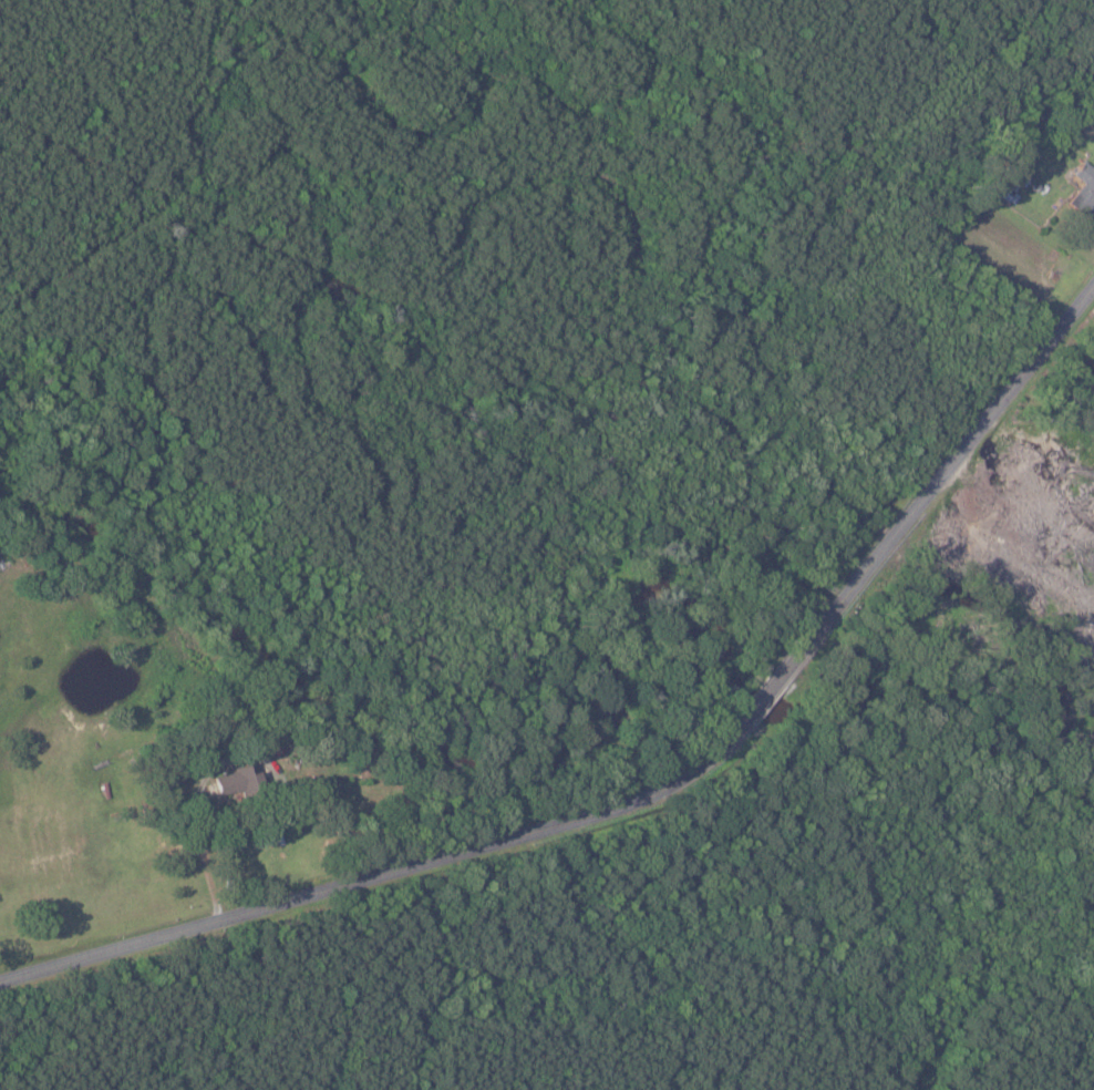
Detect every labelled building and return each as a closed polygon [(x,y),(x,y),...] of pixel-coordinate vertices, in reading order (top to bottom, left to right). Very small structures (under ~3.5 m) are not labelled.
[(1067,204),(1087,217),(1093,207),(1093,165),(1084,159),(1073,175),(1082,181),(1067,204)] [(261,784),(255,764),(213,775),(219,797),(261,784)]
